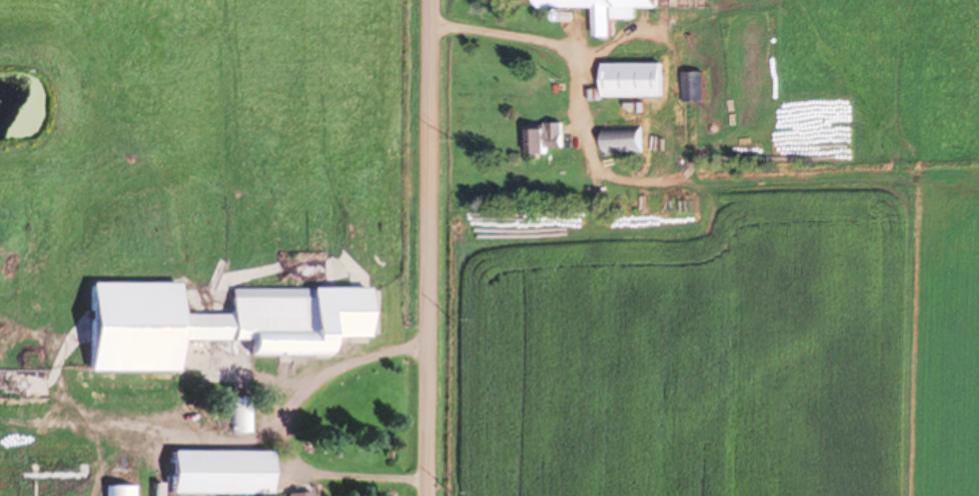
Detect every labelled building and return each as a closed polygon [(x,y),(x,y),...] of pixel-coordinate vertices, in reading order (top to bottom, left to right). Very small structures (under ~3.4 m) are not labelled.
[(599,5),(599,35),(615,35),(615,16),(634,16),(634,5),(661,5),(661,0),(546,0),(546,5),(599,5)] [(606,61),(606,96),(666,96),(666,61),(606,61)] [(686,101),(707,101),(707,70),(686,70),(686,101)] [(565,123),(527,123),(527,152),(565,152),(565,123)] [(606,153),(645,153),(645,126),(606,126),(606,153)] [(91,370),(180,370),(180,281),(91,281),(91,370)] [(331,354),(331,335),(378,335),(378,287),(232,287),(232,354),(331,354)] [(249,398),(231,398),(231,431),(249,431),(249,398)] [(271,449),(172,449),(172,493),(271,493),(271,449)]
